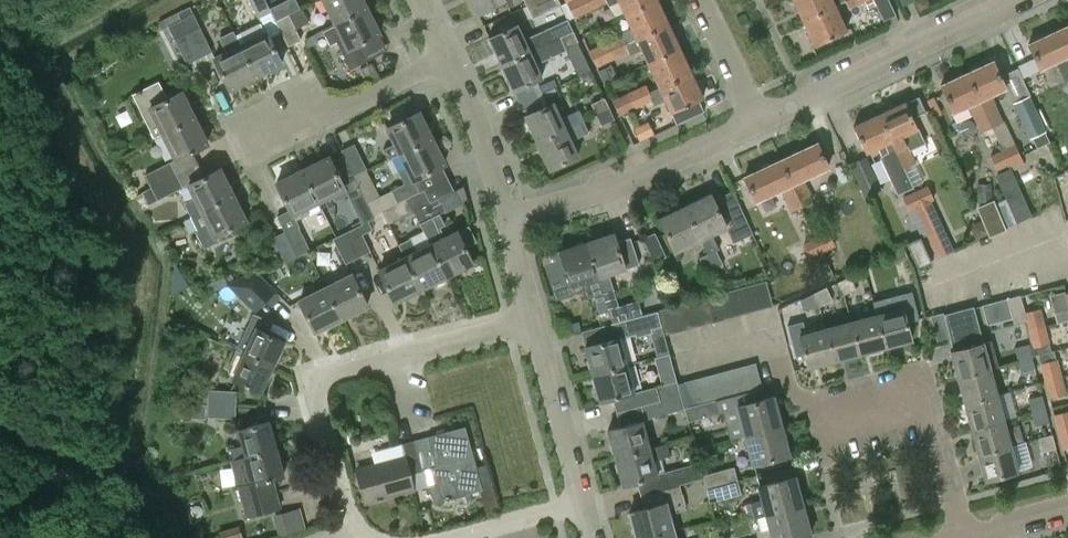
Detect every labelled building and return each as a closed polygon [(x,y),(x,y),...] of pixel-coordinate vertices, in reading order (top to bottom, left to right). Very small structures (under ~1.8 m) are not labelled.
[(258,17),(270,12),(264,0),(250,0),(258,17)] [(334,24),(368,8),(364,0),(322,0),(334,24)] [(478,14),(508,0),(471,0),(478,14)] [(558,0),(538,0),(526,6),(532,19),(561,5),(558,0)] [(590,9),(585,0),(573,0),(567,2),(574,17),(590,9)] [(590,9),(605,2),(607,6),(618,1),(624,14),(654,0),(585,0),(590,9)] [(622,37),(626,44),(668,24),(657,0),(654,0),(624,14),(631,29),(621,33),(622,37)] [(803,21),(835,6),(834,5),(844,0),(793,0),(803,21)] [(888,0),(874,0),(883,20),(895,15),(888,0)] [(920,11),(928,6),(928,0),(927,0),(917,0),(916,2),(920,11)] [(846,30),(835,6),(803,21),(814,45),(846,30)] [(334,24),(323,29),(330,44),(337,41),(350,68),(366,61),(358,45),(381,34),(368,8),(334,24)] [(180,20),(199,58),(211,52),(193,14),(180,20)] [(288,15),(276,21),(288,46),(301,39),(288,15)] [(488,37),(501,64),(572,31),(567,19),(523,40),(516,24),(488,37)] [(187,64),(199,58),(180,20),(168,26),(187,64)] [(606,44),(613,58),(629,51),(631,55),(641,51),(647,63),(680,48),(668,24),(626,44),(622,37),(606,44)] [(1067,79),(1067,34),(1065,27),(1028,44),(1035,59),(1019,66),(1023,76),(1056,61),(1066,80),(1067,79)] [(248,30),(235,37),(254,74),(280,62),(265,31),(252,37),(248,30)] [(229,87),(254,74),(235,37),(232,31),(219,37),(226,50),(213,56),(229,87)] [(501,64),(514,91),(541,78),(535,65),(567,50),(578,75),(590,70),(572,31),(501,64)] [(597,66),(613,58),(606,44),(591,51),(597,66)] [(647,63),(658,88),(691,73),(680,48),(647,63)] [(992,60),(966,73),(992,126),(1004,151),(1014,146),(993,103),(994,103),(991,95),(1005,88),(992,60)] [(1017,68),(1001,75),(1030,139),(1033,137),(1037,148),(1051,141),(1017,68)] [(645,86),(629,94),(635,108),(651,100),(654,106),(664,101),(670,113),(671,113),(676,124),(704,111),(699,100),(703,98),(691,73),(658,88),(648,93),(645,86)] [(981,131),(992,126),(966,73),(940,85),(953,113),(968,105),(972,113),(973,113),(981,131)] [(541,86),(543,92),(553,87),(556,85),(554,80),(541,86)] [(154,137),(162,133),(162,132),(194,116),(182,91),(166,98),(158,81),(132,94),(154,137)] [(620,115),(635,108),(629,94),(614,101),(620,115)] [(591,104),(596,114),(609,108),(604,97),(591,104)] [(904,102),(879,114),(912,186),(922,181),(913,162),(914,162),(907,147),(922,140),(911,117),(924,111),(918,98),(905,104),(904,102)] [(525,115),(537,142),(583,120),(583,121),(595,115),(589,103),(559,117),(552,103),(525,115)] [(614,119),(609,108),(596,114),(601,125),(614,119)] [(388,160),(400,154),(431,139),(417,112),(386,127),(394,143),(382,149),(388,160)] [(913,187),(912,186),(879,114),(854,126),(866,152),(879,146),(883,156),(881,157),(898,194),(913,187)] [(162,132),(162,133),(175,160),(208,143),(194,116),(162,132)] [(583,121),(583,120),(537,142),(549,168),(577,156),(571,142),(589,133),(583,121)] [(648,122),(636,127),(641,139),(653,133),(648,122)] [(404,183),(391,190),(397,202),(418,191),(412,179),(443,163),(431,139),(400,154),(407,168),(399,172),(404,183)] [(817,142),(779,160),(800,205),(812,200),(803,179),(829,167),(817,142)] [(340,150),(343,156),(353,176),(367,170),(354,144),(340,150)] [(1004,151),(1010,163),(1011,163),(1013,169),(1023,164),(1014,146),(1004,151)] [(998,169),(1010,163),(1004,151),(992,156),(998,169)] [(328,157),(302,169),(318,201),(343,188),(349,201),(362,194),(353,176),(343,156),(331,163),(328,157)] [(867,157),(850,164),(865,197),(882,190),(867,157)] [(789,210),(800,205),(779,160),(743,177),(755,202),(780,190),(789,210)] [(145,174),(151,187),(176,174),(170,162),(145,174)] [(184,203),(190,215),(233,194),(220,167),(187,183),(194,198),(184,203)] [(277,216),(285,231),(297,256),(309,249),(295,220),(308,214),(305,207),(318,201),(302,169),(276,182),(289,210),(277,216)] [(985,212),(994,232),(1032,215),(1010,169),(996,175),(1005,198),(994,203),(996,207),(985,212)] [(148,203),(182,186),(176,174),(151,187),(142,192),(148,203)] [(991,184),(977,185),(977,202),(992,201),(991,184)] [(927,186),(917,191),(945,253),(952,250),(930,200),(933,198),(927,186)] [(388,223),(413,210),(429,202),(423,189),(418,191),(397,202),(382,210),(388,223)] [(391,190),(366,202),(372,214),(382,210),(397,202),(391,190)] [(733,190),(719,197),(732,225),(727,228),(734,242),(752,233),(733,190)] [(938,256),(945,253),(917,191),(904,196),(921,236),(928,233),(938,256)] [(710,193),(685,206),(701,240),(707,254),(719,249),(712,234),(727,227),(710,193)] [(204,248),(216,242),(214,238),(247,221),(233,194),(190,215),(198,230),(196,231),(204,248)] [(439,213),(444,210),(437,198),(429,202),(413,210),(419,223),(420,223),(439,213)] [(675,252),(701,240),(685,206),(659,218),(675,252)] [(430,244),(446,275),(472,262),(464,247),(476,241),(468,225),(456,231),(444,237),(439,227),(444,224),(439,213),(420,223),(430,244)] [(361,225),(345,233),(358,258),(371,251),(362,234),(372,229),(367,220),(361,223),(361,225)] [(983,220),(970,225),(975,238),(988,233),(983,220)] [(285,262),(297,256),(285,231),(272,237),(285,262)] [(829,232),(816,238),(822,251),(835,245),(829,232)] [(345,264),(358,258),(345,233),(333,239),(345,264)] [(613,233),(586,241),(607,308),(617,305),(612,290),(613,290),(608,274),(625,269),(625,268),(638,264),(629,237),(616,241),(613,233)] [(654,233),(643,238),(654,262),(665,257),(654,233)] [(920,237),(907,243),(918,268),(931,262),(920,237)] [(404,257),(420,288),(446,275),(430,244),(417,250),(411,238),(398,244),(405,257),(404,257)] [(810,257),(822,251),(816,238),(804,243),(810,257)] [(599,310),(607,308),(586,241),(559,250),(559,253),(543,258),(552,288),(569,282),(570,287),(584,282),(589,297),(594,295),(599,310)] [(907,259),(901,248),(900,246),(888,252),(894,265),(907,259)] [(716,250),(707,254),(714,269),(722,265),(716,250)] [(706,273),(714,269),(707,254),(699,258),(706,273)] [(420,288),(404,257),(379,270),(394,301),(420,288)] [(241,277),(266,301),(276,291),(258,272),(253,271),(241,277)] [(350,274),(325,287),(340,317),(366,304),(350,274)] [(254,313),(266,301),(241,277),(226,285),(254,313)] [(850,277),(838,282),(844,294),(856,289),(850,277)] [(766,281),(754,284),(760,309),(772,305),(766,281)] [(754,284),(741,287),(748,312),(760,309),(754,284)] [(314,330),(340,317),(325,287),(299,300),(314,330)] [(741,287),(729,290),(736,315),(748,312),(741,287)] [(826,287),(814,293),(820,306),(832,300),(826,287)] [(729,290),(717,294),(724,318),(736,315),(729,290)] [(877,314),(886,347),(912,340),(907,322),(918,319),(911,291),(899,295),(899,298),(874,304),(877,314)] [(1065,293),(1065,292),(1051,296),(1058,321),(1067,319),(1067,292),(1065,293)] [(803,311),(820,306),(814,293),(800,300),(803,311)] [(717,294),(705,297),(712,322),(724,318),(717,294)] [(1014,323),(1026,320),(1024,313),(1020,295),(1007,298),(1014,323)] [(705,297),(693,300),(700,325),(712,322),(705,297)] [(693,300),(681,303),(688,328),(700,325),(693,300)] [(681,303),(669,307),(676,331),(688,328),(681,303)] [(658,310),(664,335),(676,331),(669,307),(658,310)] [(973,307),(944,315),(953,350),(950,351),(957,377),(995,367),(995,366),(998,365),(992,341),(983,343),(973,307)] [(1040,309),(1024,313),(1026,320),(1028,329),(1044,325),(1040,309)] [(584,346),(592,374),(626,365),(619,337),(636,333),(636,335),(651,331),(658,355),(667,353),(656,312),(603,326),(607,340),(584,346)] [(254,314),(237,349),(273,365),(284,341),(265,332),(268,325),(260,317),(254,314)] [(877,314),(850,321),(859,354),(886,347),(877,314)] [(567,319),(557,321),(561,335),(571,333),(567,319)] [(806,368),(834,361),(826,327),(806,333),(802,321),(788,325),(796,356),(803,355),(806,368)] [(850,321),(826,327),(834,361),(859,354),(850,321)] [(1049,343),(1044,325),(1028,329),(1033,347),(1049,343)] [(1015,348),(1018,361),(1032,358),(1028,344),(1015,348)] [(261,390),(273,365),(237,349),(228,370),(229,373),(232,375),(232,376),(261,390)] [(1035,371),(1032,358),(1018,361),(1022,375),(1035,371)] [(1039,366),(1044,384),(1062,379),(1058,361),(1039,366)] [(743,366),(750,390),(762,387),(755,363),(743,366)] [(614,398),(618,412),(659,401),(656,387),(634,393),(626,365),(592,374),(599,402),(614,398)] [(731,369),(738,394),(750,390),(743,366),(731,369)] [(957,377),(964,403),(997,394),(993,378),(998,377),(995,367),(957,377)] [(719,373),(726,397),(738,394),(731,369),(719,373)] [(707,376),(714,400),(726,397),(719,373),(707,376)] [(695,379),(702,403),(714,400),(707,376),(695,379)] [(690,406),(702,403),(695,379),(683,382),(690,406)] [(1062,379),(1044,384),(1049,402),(1067,397),(1062,379)] [(676,382),(656,387),(659,401),(680,395),(676,382)] [(207,404),(235,405),(236,392),(207,390),(207,404)] [(964,403),(971,429),(1004,420),(1004,419),(1016,415),(1009,392),(997,395),(997,394),(964,403)] [(607,429),(615,457),(649,448),(642,421),(646,421),(645,418),(683,409),(680,395),(659,401),(618,412),(621,426),(607,429)] [(736,406),(744,435),(782,425),(774,396),(736,406)] [(1028,399),(1032,412),(1045,409),(1042,396),(1028,399)] [(715,400),(684,409),(688,422),(719,413),(715,400)] [(235,418),(235,405),(207,404),(206,417),(235,418)] [(1048,422),(1045,409),(1032,412),(1035,425),(1048,422)] [(1058,432),(1067,429),(1067,411),(1054,415),(1058,432)] [(245,456),(276,448),(268,420),(238,429),(245,456)] [(971,429),(978,454),(1011,445),(1004,420),(971,429)] [(790,455),(782,425),(744,435),(752,465),(790,455)] [(465,427),(415,440),(422,470),(430,468),(434,483),(429,485),(433,502),(482,489),(465,427)] [(1058,432),(1063,449),(1067,447),(1067,429),(1058,432)] [(1052,435),(1039,438),(1042,451),(1055,448),(1052,435)] [(409,473),(422,470),(415,440),(401,444),(404,456),(355,469),(365,503),(413,490),(409,473)] [(1025,441),(1011,445),(978,454),(985,481),(1018,471),(1017,470),(1032,465),(1025,441)] [(622,485),(637,482),(640,494),(674,485),(671,471),(656,474),(652,460),(669,455),(666,444),(649,448),(615,457),(622,485)] [(283,474),(276,448),(245,456),(245,457),(231,460),(247,516),(280,506),(272,477),(283,474)] [(698,463),(671,471),(674,485),(678,483),(701,477),(698,463)] [(703,475),(706,488),(737,480),(734,467),(703,475)] [(749,520),(757,517),(804,505),(796,475),(757,485),(760,500),(745,504),(749,520)] [(741,494),(737,480),(706,488),(710,502),(741,494)] [(635,537),(643,537),(674,529),(669,513),(685,508),(678,483),(674,485),(640,494),(644,507),(628,512),(635,537)] [(804,505),(757,517),(761,530),(768,528),(770,537),(807,537),(812,537),(804,505)] [(276,510),(278,531),(309,528),(307,507),(276,510)] [(674,529),(643,537),(676,537),(674,529)]
